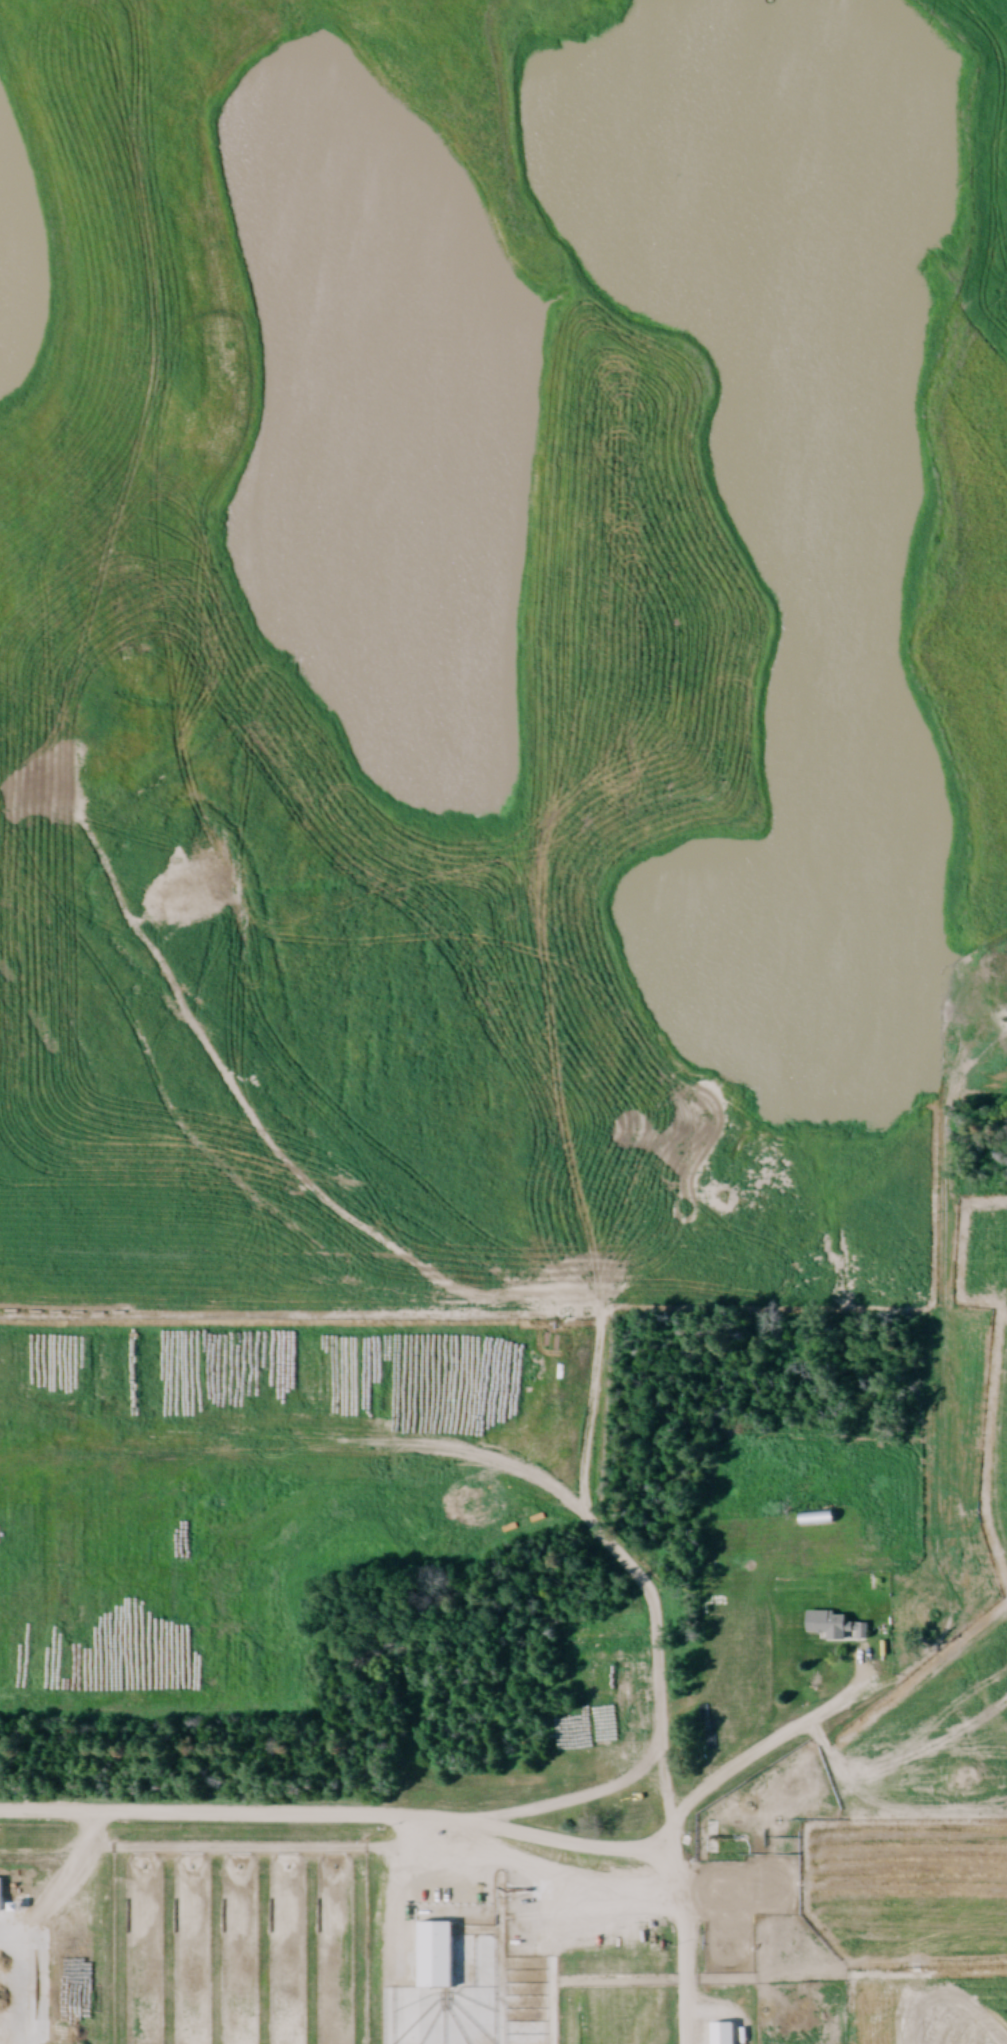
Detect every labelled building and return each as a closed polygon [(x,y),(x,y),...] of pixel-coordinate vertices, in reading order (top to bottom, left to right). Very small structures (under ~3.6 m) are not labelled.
[(798,1512),(798,1525),(832,1523),(831,1511),(798,1512)] [(844,1621),(844,1611),(805,1611),(805,1632),(825,1632),(825,1639),(867,1640),(867,1622),(844,1621)] [(739,2027),(713,2027),(713,2043),(739,2043),(739,2027)]
